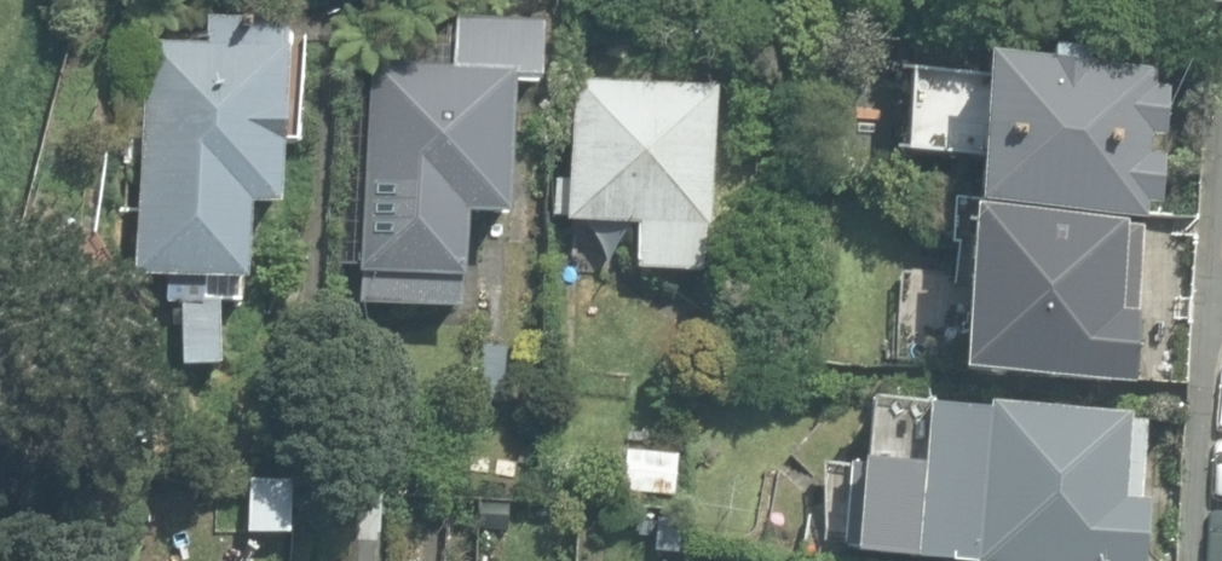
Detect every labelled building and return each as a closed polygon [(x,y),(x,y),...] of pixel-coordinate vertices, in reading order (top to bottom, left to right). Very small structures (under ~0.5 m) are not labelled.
[(181,354),(218,355),(220,290),(244,291),(248,195),(280,196),(282,135),(297,135),(298,87),(282,86),(284,9),(206,7),(205,33),(143,30),(135,265),(165,267),(164,292),(183,293),(181,354)] [(357,304),(461,310),(466,216),(507,218),(514,89),(538,90),(541,21),(454,17),(451,67),(370,63),(357,304)] [(972,200),(1141,208),(1142,193),(1157,194),(1159,145),(1146,144),(1147,124),(1161,125),(1163,77),(1148,76),(1148,61),(1077,57),(1077,44),(1046,43),(1046,56),(980,52),(972,200)] [(964,150),(967,67),(904,64),(901,148),(964,150)] [(635,270),(700,273),(702,225),(710,225),(717,87),(576,80),(571,178),(555,178),(553,217),(637,221),(635,270)] [(910,249),(949,251),(949,245),(958,245),(961,201),(942,200),(941,209),(912,207),(910,249)] [(959,361),(1136,371),(1139,300),(1130,299),(1134,214),(968,205),(959,361)] [(947,560),(1145,560),(1149,499),(1138,498),(1143,421),(1129,421),(1130,415),(986,405),(986,411),(926,407),(917,559),(947,560)] [(622,491),(673,497),(677,456),(626,451),(622,491)] [(245,524),(284,524),(285,482),(246,481),(245,524)] [(378,496),(340,493),(337,537),(301,534),(300,560),(373,560),(378,496)] [(502,533),(504,502),(479,500),(477,531),(502,533)] [(685,509),(656,508),(653,560),(683,560),(685,509)]
